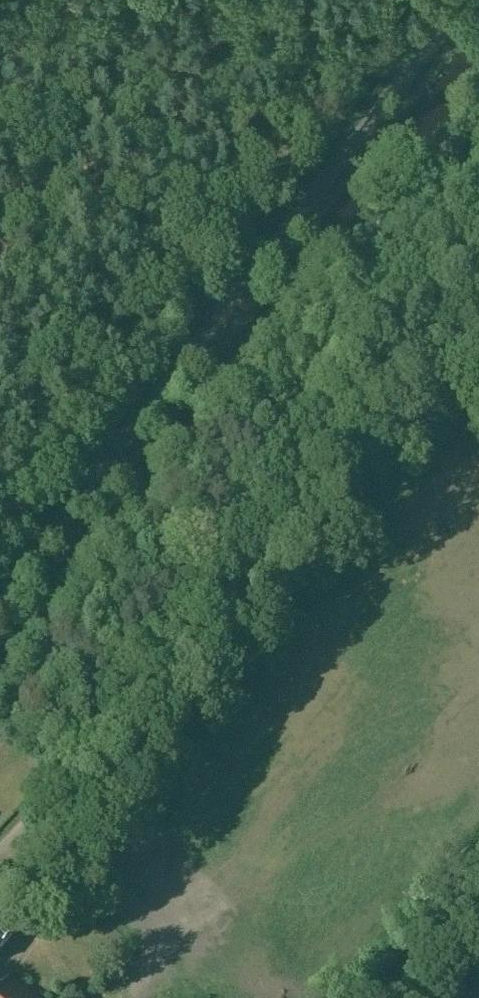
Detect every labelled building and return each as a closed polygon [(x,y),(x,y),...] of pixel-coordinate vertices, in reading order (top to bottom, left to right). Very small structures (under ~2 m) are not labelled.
[(16,924),(0,912),(0,944),(16,924)] [(9,978),(0,989),(0,997),(35,997),(9,978)]
